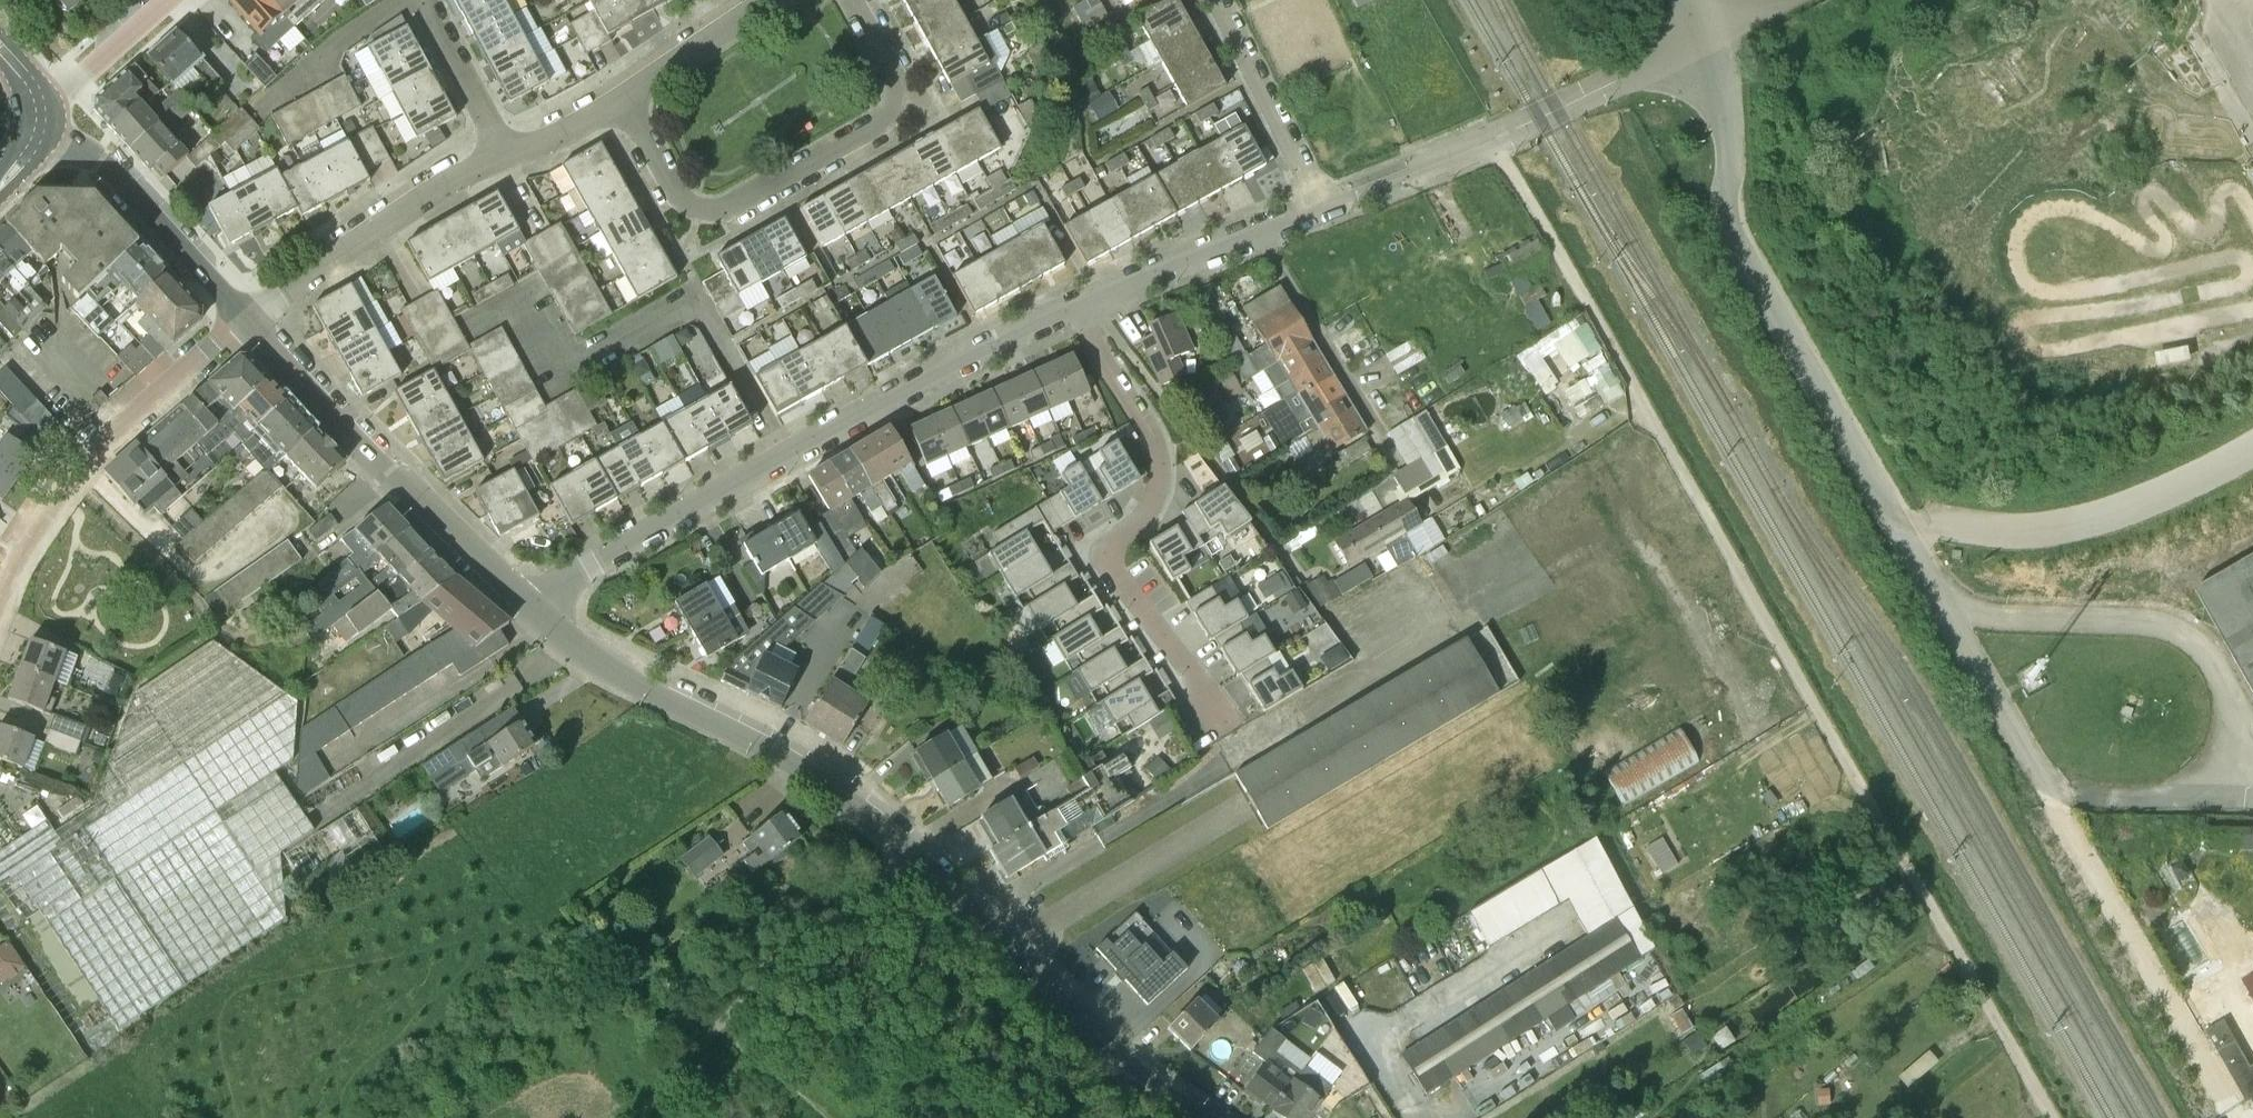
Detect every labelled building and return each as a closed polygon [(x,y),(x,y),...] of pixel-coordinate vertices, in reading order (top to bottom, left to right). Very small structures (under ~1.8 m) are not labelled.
[(67,13),(82,0),(56,0),(67,13)] [(293,28),(268,0),(236,0),(232,4),(260,35),(255,39),(267,51),(293,28)] [(325,0),(268,0),(293,28),(325,0)] [(487,0),(453,0),(461,14),(487,0)] [(512,15),(504,0),(487,0),(461,14),(473,36),(512,15)] [(608,35),(630,23),(618,0),(588,0),(594,11),(608,35)] [(653,11),(647,0),(618,0),(630,23),(653,11)] [(653,11),(673,0),(647,0),(653,11)] [(947,0),(902,0),(913,19),(947,0)] [(964,19),(953,0),(947,0),(913,19),(925,41),(964,19)] [(1086,0),(1090,9),(1100,5),(1098,0),(1085,0),(1086,0)] [(1188,19),(1177,0),(1168,0),(1136,18),(1149,41),(1188,19)] [(611,41),(608,35),(594,11),(582,18),(598,48),(611,41)] [(994,18),(999,27),(1011,21),(1006,12),(994,18)] [(485,59),(524,37),(512,15),(473,36),(485,59)] [(586,55),(598,48),(582,18),(570,24),(586,55)] [(937,63),(976,41),(964,19),(925,41),(937,63)] [(1161,63),(1200,42),(1188,19),(1149,41),(1161,63)] [(380,71),(419,50),(407,27),(367,48),(380,71)] [(206,60),(202,56),(200,57),(176,32),(175,33),(173,32),(148,55),(149,56),(148,58),(170,83),(171,84),(169,85),(173,89),(194,70),(214,92),(224,83),(204,61),(206,60)] [(975,95),(1003,80),(996,67),(999,59),(987,36),(976,41),(937,63),(950,86),(966,77),(975,95)] [(497,81),(536,60),(524,37),(485,59),(497,81)] [(1173,85),(1212,64),(1200,42),(1161,63),(1173,85)] [(1118,58),(1127,53),(1122,44),(1113,49),(1118,58)] [(392,94),(431,72),(419,50),(380,71),(392,94)] [(1127,53),(1118,58),(1123,68),(1132,63),(1127,53)] [(243,66),(264,88),(276,77),(255,55),(243,66)] [(144,100),(147,103),(170,83),(148,58),(146,56),(96,101),(95,112),(110,129),(144,100)] [(536,60),(497,81),(509,104),(549,83),(536,60)] [(1173,85),(1186,109),(1225,87),(1212,64),(1173,85)] [(404,116),(443,94),(431,72),(392,94),(404,116)] [(349,113),(361,106),(345,76),(333,82),(349,113)] [(1091,77),(1073,86),(1080,102),(1098,93),(1091,77)] [(1003,80),(975,95),(984,110),(1011,96),(1003,80)] [(337,120),(349,113),(333,82),(320,89),(337,120)] [(361,82),(352,87),(356,96),(365,91),(361,82)] [(1143,102),(1152,97),(1147,88),(1138,93),(1143,102)] [(325,126),(337,120),(320,89),(308,95),(325,126)] [(110,129),(130,151),(187,101),(177,90),(152,113),(144,106),(147,103),(144,100),(110,129)] [(443,94),(404,116),(416,139),(424,135),(439,127),(456,118),(443,94)] [(300,139),(325,126),(308,95),(283,109),(300,139)] [(1112,113),(1113,112),(1104,95),(1103,96),(1089,103),(1098,120),(1112,113)] [(1152,97),(1143,102),(1147,112),(1157,107),(1152,97)] [(186,158),(189,155),(168,133),(194,109),(187,101),(130,151),(149,172),(155,167),(164,177),(186,158)] [(1018,107),(1029,127),(1040,121),(1029,101),(1018,107)] [(1204,109),(1209,118),(1218,113),(1213,104),(1204,109)] [(213,134),(222,145),(224,143),(251,119),(241,109),(225,124),(213,134)] [(288,146),(300,139),(283,109),(271,115),(288,146)] [(1199,123),(1209,118),(1204,109),(1194,114),(1199,123)] [(977,162),(1000,149),(979,110),(955,123),(977,162)] [(1182,121),(1187,131),(1195,127),(1195,125),(1190,116),(1182,121)] [(381,125),(389,140),(403,132),(395,117),(381,125)] [(224,143),(234,153),(243,144),(260,129),(251,119),(224,143)] [(351,119),(342,123),(348,135),(357,130),(351,119)] [(955,174),(977,162),(955,123),(933,135),(955,174)] [(446,140),(439,127),(424,135),(431,148),(446,140)] [(1220,140),(1242,179),(1265,166),(1244,127),(1220,140)] [(360,134),(377,165),(389,159),(372,128),(360,134)] [(1159,134),(1165,143),(1174,138),(1169,129),(1159,134)] [(189,155),(186,158),(196,169),(222,145),(213,134),(189,155)] [(365,172),(377,165),(360,134),(348,141),(365,172)] [(1156,148),(1165,143),(1159,134),(1150,139),(1156,148)] [(933,187),(955,174),(933,135),(911,148),(933,187)] [(1220,191),(1242,179),(1220,140),(1198,152),(1220,191)] [(325,153),(347,193),(370,181),(365,172),(348,141),(325,153)] [(575,189),(614,167),(601,144),(562,166),(575,189)] [(1258,152),(1265,165),(1274,160),(1267,147),(1258,152)] [(911,199),(933,187),(911,148),(889,160),(911,199)] [(1198,203),(1220,191),(1198,152),(1176,164),(1198,203)] [(324,205),(347,193),(325,153),(303,165),(324,205)] [(1114,159),(1120,168),(1129,163),(1123,154),(1114,159)] [(1111,173),(1120,168),(1114,159),(1105,164),(1111,173)] [(889,211),(911,199),(889,160),(867,172),(889,211)] [(1175,216),(1198,203),(1176,164),(1153,177),(1175,216)] [(297,210),(301,218),(324,205),(303,165),(281,177),(280,177),(297,210)] [(1101,166),(1094,170),(1097,176),(1105,172),(1101,166)] [(587,211),(626,189),(614,167),(575,189),(587,211)] [(254,182),(275,222),(297,210),(280,177),(281,177),(277,170),(254,182)] [(866,224),(889,211),(867,172),(845,185),(866,224)] [(1153,228),(1175,216),(1153,177),(1131,190),(1153,228)] [(1070,183),(1076,193),(1085,188),(1079,178),(1070,183)] [(1011,179),(993,190),(998,199),(1017,189),(1011,179)] [(253,234),(275,222),(254,182),(231,194),(253,234)] [(1067,198),(1076,193),(1070,183),(1061,188),(1067,198)] [(844,236),(866,224),(845,185),(823,197),(844,236)] [(600,234),(639,211),(626,189),(587,211),(600,234)] [(979,210),(998,199),(993,190),(974,201),(979,210)] [(1023,195),(1030,208),(1039,203),(1032,190),(1023,195)] [(1131,241),(1153,228),(1131,190),(1109,202),(1131,241)] [(524,245),(526,244),(526,242),(497,192),(474,205),(496,244),(495,244),(503,258),(524,245)] [(79,300),(139,243),(94,195),(37,194),(29,201),(4,224),(45,266),(65,246),(82,263),(62,282),(79,300)] [(229,246),(253,234),(231,194),(208,207),(229,246)] [(821,249),(844,236),(823,197),(800,210),(821,249)] [(1108,253),(1131,241),(1109,202),(1087,214),(1108,253)] [(496,244),(474,205),(452,218),(474,257),(495,244),(496,244)] [(949,215),(954,224),(972,214),(968,205),(949,215)] [(612,255),(651,233),(639,211),(600,234),(612,255)] [(1085,266),(1108,253),(1087,214),(1064,227),(1085,266)] [(935,234),(954,224),(949,215),(930,225),(935,234)] [(451,269),(474,257),(452,218),(429,231),(451,269)] [(782,271),(806,258),(784,219),(761,232),(782,271)] [(0,229),(0,257),(26,284),(35,275),(38,278),(48,269),(45,266),(4,224),(0,229)] [(1020,239),(1041,278),(1064,265),(1043,226),(1020,239)] [(537,236),(553,265),(568,257),(551,228),(537,236)] [(896,244),(905,239),(899,228),(890,233),(896,244)] [(407,243),(429,282),(451,269),(429,231),(407,243)] [(760,283),(782,271),(761,232),(738,244),(760,283)] [(625,278),(664,256),(651,233),(612,255),(625,278)] [(910,248),(916,244),(918,244),(913,234),(905,239),(910,248)] [(524,245),(539,273),(553,265),(537,236),(526,242),(526,244),(524,245)] [(910,248),(905,239),(896,244),(901,253),(910,248)] [(1019,290),(1041,278),(1020,239),(997,251),(1019,290)] [(1536,241),(1501,259),(1507,272),(1543,253),(1536,241)] [(122,285),(138,303),(169,275),(139,243),(79,300),(71,309),(90,328),(107,313),(103,310),(99,305),(111,294),(112,295),(122,285)] [(738,296),(760,283),(738,244),(716,257),(724,271),(730,283),(737,295),(738,296)] [(916,244),(910,248),(901,253),(898,255),(903,265),(922,255),(916,244)] [(855,255),(861,265),(870,259),(865,250),(855,255)] [(996,303),(1019,290),(997,251),(974,263),(996,303)] [(539,273),(545,283),(578,265),(572,255),(568,257),(553,265),(539,273)] [(851,270),(861,265),(855,255),(846,261),(851,270)] [(664,256),(625,278),(637,300),(676,278),(664,256)] [(26,284),(0,258),(0,305),(23,330),(48,306),(26,284)] [(870,270),(876,280),(894,270),(889,260),(870,270)] [(578,265),(545,283),(551,295),(588,273),(582,262),(578,265)] [(974,315),(996,303),(974,263),(952,276),(974,315)] [(858,290),(876,280),(870,270),(853,280),(858,290)] [(702,283),(708,295),(730,283),(724,271),(702,283)] [(551,295),(557,305),(594,283),(588,273),(551,295)] [(1266,274),(1256,280),(1262,290),(1272,285),(1266,274)] [(137,325),(163,353),(201,320),(201,309),(169,275),(138,303),(135,305),(146,316),(137,325)] [(490,285),(496,295),(514,285),(508,275),(490,285)] [(911,291),(932,330),(956,317),(934,278),(911,291)] [(793,290),(799,301),(816,291),(811,280),(793,290)] [(557,305),(563,315),(600,294),(594,283),(557,305)] [(708,295),(715,308),(737,295),(730,283),(708,295)] [(831,305),(850,296),(844,285),(835,290),(831,283),(823,287),(831,305)] [(324,330),(363,308),(351,285),(312,307),(324,330)] [(496,295),(490,285),(472,294),(478,305),(496,295)] [(1276,363),(1311,343),(1278,288),(1243,309),(1276,363)] [(438,326),(452,317),(442,299),(437,289),(423,297),(438,326)] [(782,310),(799,301),(793,290),(777,300),(782,310)] [(910,342),(932,330),(911,291),(888,303),(910,342)] [(563,315),(569,326),(606,305),(600,294),(563,315)] [(722,320),(744,308),(738,296),(737,295),(715,308),(722,320)] [(424,334),(438,326),(423,297),(408,305),(424,334)] [(824,297),(811,304),(816,314),(829,307),(824,297)] [(888,355),(910,342),(888,303),(866,315),(888,355)] [(23,330),(0,305),(0,324),(14,339),(23,330)] [(606,305),(569,326),(574,336),(612,315),(606,305)] [(337,353),(376,330),(363,308),(324,330),(337,353)] [(866,367),(888,355),(866,315),(844,328),(866,367)] [(1593,337),(1580,316),(1516,357),(1523,367),(1577,333),(1583,342),(1593,337)] [(458,328),(452,317),(438,326),(424,334),(419,337),(425,347),(458,328)] [(1202,317),(1195,324),(1205,336),(1213,329),(1202,317)] [(1178,358),(1194,351),(1178,318),(1169,322),(1167,318),(1148,327),(1153,337),(1141,342),(1161,388),(1186,376),(1178,358)] [(470,350),(474,356),(507,338),(501,327),(468,346),(470,350)] [(426,360),(464,338),(458,328),(425,347),(421,349),(426,360)] [(686,328),(674,336),(681,348),(693,341),(686,328)] [(843,380),(866,367),(844,328),(821,341),(843,380)] [(349,375),(388,352),(376,330),(337,353),(349,375)] [(679,347),(672,336),(657,345),(663,356),(679,347)] [(1262,372),(1271,366),(1265,357),(1254,364),(1236,336),(1223,344),(1246,382),(1262,372)] [(426,360),(433,371),(434,371),(470,350),(468,346),(464,338),(426,360)] [(474,356),(480,367),(513,348),(507,338),(474,356)] [(1385,356),(1396,376),(1425,359),(1413,338),(1385,356)] [(1598,347),(1592,338),(1568,353),(1574,362),(1598,347)] [(821,392),(843,380),(821,341),(799,353),(821,392)] [(1298,398),(1333,378),(1311,343),(1276,363),(1271,366),(1262,372),(1274,390),(1288,382),(1295,394),(1285,400),(1286,402),(1298,398)] [(136,377),(155,360),(144,347),(141,344),(136,350),(131,344),(117,357),(136,377)] [(480,367),(486,378),(519,359),(513,348),(480,367)] [(388,352),(349,375),(362,398),(401,376),(388,352)] [(798,405),(821,392),(799,353),(776,365),(798,405)] [(1069,403),(1090,394),(1073,356),(1052,365),(1069,403)] [(197,444),(197,445),(270,382),(247,357),(240,357),(137,445),(162,474),(175,463),(197,444)] [(486,378),(491,388),(525,370),(519,359),(486,378)] [(638,379),(650,372),(644,360),(631,367),(638,379)] [(776,417),(798,405),(776,365),(754,378),(776,417)] [(1049,412),(1069,403),(1052,365),(1032,374),(1049,412)] [(1242,392),(1226,366),(1214,373),(1229,399),(1242,392)] [(1619,383),(1609,366),(1592,376),(1603,393),(1619,383)] [(491,388),(497,399),(530,380),(525,370),(491,388)] [(394,392),(407,415),(446,393),(434,371),(433,371),(394,392)] [(1029,421),(1049,412),(1032,374),(1012,383),(1029,421)] [(1284,448),(1285,449),(1304,438),(1319,429),(1320,431),(1336,422),(1328,408),(1344,398),(1333,378),(1298,398),(1286,402),(1299,424),(1309,417),(1311,420),(1296,430),(1285,412),(1268,422),(1284,448)] [(497,399),(503,409),(536,391),(530,380),(497,399)] [(259,429),(261,431),(292,405),(270,382),(197,445),(206,455),(233,432),(244,444),(253,435),(259,429)] [(593,404),(610,396),(602,382),(585,390),(593,404)] [(1008,431),(1029,421),(1012,383),(991,393),(1008,431)] [(707,399),(728,438),(752,425),(730,386),(707,399)] [(597,426),(587,409),(577,389),(566,395),(586,433),(597,426)] [(1599,400),(1593,390),(1577,399),(1571,402),(1577,413),(1599,400)] [(547,411),(545,407),(536,391),(503,409),(514,429),(547,411)] [(96,411),(108,401),(100,392),(88,403),(96,411)] [(419,437),(458,415),(446,393),(407,415),(419,437)] [(988,440),(1008,431),(991,393),(971,402),(988,440)] [(576,438),(586,433),(566,395),(555,401),(576,438)] [(650,407),(655,418),(678,407),(672,396),(650,407)] [(1326,444),(1331,452),(1365,431),(1344,398),(1328,408),(1336,422),(1320,431),(1319,429),(1304,438),(1313,452),(1326,444)] [(706,451),(728,438),(707,399),(684,412),(706,451)] [(19,416),(45,443),(62,427),(36,400),(19,416)] [(532,462),(576,438),(555,401),(545,407),(547,411),(559,432),(526,451),(532,462)] [(967,449),(988,440),(971,402),(950,411),(967,449)] [(276,464),(285,459),(286,458),(315,430),(292,405),(261,431),(267,437),(261,443),(253,435),(244,444),(242,446),(266,472),(276,464)] [(1522,420),(1513,405),(1499,414),(1508,428),(1522,420)] [(514,429),(526,451),(559,432),(547,411),(514,429)] [(948,458),(967,449),(950,411),(930,420),(948,458)] [(683,464),(706,451),(684,412),(662,424),(683,464)] [(1083,433),(1086,442),(1113,431),(1104,412),(1088,419),(1093,429),(1083,433)] [(432,460),(470,438),(458,415),(419,437),(432,460)] [(1436,485),(1448,478),(1413,418),(1388,433),(1407,466),(1391,476),(1404,496),(1433,479),(1436,485)] [(12,440),(0,456),(0,465),(24,483),(41,461),(23,447),(32,435),(11,419),(1,432),(12,440)] [(926,468),(948,458),(930,420),(909,429),(926,468)] [(661,476),(683,464),(662,424),(640,437),(661,476)] [(925,486),(901,448),(889,429),(867,442),(889,478),(899,472),(913,494),(925,486)] [(315,430),(286,458),(292,464),(300,473),(330,445),(315,430)] [(1076,447),(1086,442),(1083,433),(1072,438),(1076,447)] [(639,488),(661,476),(640,437),(617,449),(639,488)] [(444,483),(483,461),(470,438),(432,460),(444,483)] [(1344,466),(1370,450),(1363,438),(1337,454),(1344,466)] [(882,482),(889,478),(867,442),(849,453),(869,488),(882,506),(890,517),(899,512),(882,482)] [(1040,447),(1044,456),(1054,451),(1050,442),(1040,447)] [(1139,480),(1116,442),(1098,453),(1106,466),(1086,478),(1101,503),(1139,480)] [(173,488),(162,474),(137,445),(104,473),(134,507),(145,498),(152,506),(173,488)] [(300,473),(316,489),(345,462),(330,445),(300,473)] [(1033,460),(1044,456),(1040,447),(1029,451),(1033,460)] [(616,501),(639,488),(617,449),(595,462),(616,501)] [(859,495),(870,513),(882,506),(869,488),(849,453),(827,465),(849,500),(850,501),(859,495)] [(1231,476),(1241,471),(1233,457),(1224,463),(1231,476)] [(1000,466),(1003,474),(1014,469),(1010,461),(1000,466)] [(593,514),(616,501),(595,462),(572,475),(593,514)] [(0,465),(0,500),(7,505),(24,483),(0,465)] [(843,532),(862,520),(850,501),(849,500),(827,465),(808,477),(829,511),(817,519),(820,523),(829,536),(828,537),(845,564),(857,554),(857,553),(843,532)] [(1078,465),(1060,476),(1068,489),(1047,501),(1063,526),(1101,503),(1086,478),(1078,465)] [(992,478),(1003,474),(1000,466),(989,470),(992,478)] [(1143,469),(1136,473),(1140,479),(1147,475),(1143,469)] [(1538,469),(1529,475),(1528,473),(1515,482),(1522,492),(1535,483),(1544,477),(1538,469)] [(487,515),(527,494),(514,470),(474,492),(487,515)] [(271,496),(281,488),(266,472),(261,473),(255,478),(271,496)] [(571,526),(593,514),(572,475),(549,487),(571,526)] [(262,504),(271,496),(255,478),(246,486),(262,504)] [(959,483),(962,492),(973,487),(969,479),(959,483)] [(962,492),(959,483),(948,489),(951,497),(962,492)] [(175,486),(173,488),(152,506),(161,516),(183,496),(175,486)] [(252,513),(262,504),(246,486),(236,494),(252,513)] [(1198,537),(1199,536),(1219,524),(1227,537),(1251,522),(1223,487),(1181,512),(1187,521),(1188,520),(1198,537)] [(242,521),(252,513),(236,494),(226,503),(242,521)] [(500,538),(539,516),(527,494),(487,515),(500,538)] [(1397,568),(1416,557),(1404,535),(1421,525),(1407,502),(1406,500),(1370,521),(1384,547),(1397,568)] [(988,554),(1002,576),(1039,554),(1026,533),(1043,523),(1050,534),(1063,526),(1047,501),(1035,508),(1034,509),(992,534),(1000,547),(988,554)] [(233,530),(242,521),(226,503),(216,511),(233,530)] [(1479,505),(1473,509),(1479,517),(1485,513),(1479,505)] [(352,554),(337,567),(345,578),(357,569),(377,554),(408,529),(387,506),(341,540),(352,554)] [(187,536),(197,528),(203,522),(191,509),(172,527),(183,540),(187,536)] [(223,538),(233,530),(216,511),(207,519),(223,538)] [(331,514),(308,531),(316,542),(338,525),(331,514)] [(820,523),(808,530),(798,514),(771,530),(789,560),(828,537),(829,536),(820,523)] [(213,546),(223,538),(207,519),(203,522),(197,528),(213,546)] [(1149,544),(1172,582),(1191,570),(1183,557),(1204,544),(1199,536),(1198,537),(1188,520),(1187,521),(1149,544)] [(1333,543),(1348,568),(1384,547),(1370,521),(1333,543)] [(1312,525),(1284,543),(1291,553),(1319,535),(1312,525)] [(204,555),(213,546),(197,528),(187,536),(204,555)] [(408,529),(377,554),(382,561),(387,566),(369,583),(363,574),(356,580),(360,586),(338,602),(333,595),(316,607),(322,614),(303,628),(312,641),(335,625),(397,580),(432,554),(408,529)] [(763,575),(789,560),(771,530),(743,546),(751,560),(742,565),(754,584),(761,596),(763,593),(763,575)] [(194,563),(204,555),(187,536),(183,540),(176,546),(194,563)] [(277,548),(291,568),(301,560),(287,540),(277,548)] [(1262,541),(1250,549),(1257,559),(1268,552),(1262,541)] [(280,575),(291,568),(277,548),(266,555),(280,575)] [(843,566),(859,583),(864,589),(882,573),(882,572),(861,549),(857,553),(857,554),(845,564),(843,566)] [(893,555),(897,563),(905,557),(901,550),(893,555)] [(432,554),(397,580),(421,603),(456,580),(432,554)] [(1027,591),(1034,603),(1035,604),(1064,586),(1078,578),(1069,564),(1051,575),(1039,554),(1002,576),(1015,598),(1027,591)] [(270,583),(280,575),(266,555),(255,563),(270,583)] [(2252,687),(2252,557),(2198,587),(2252,687)] [(259,590),(270,583),(255,563),(245,570),(259,590)] [(1318,608),(1371,579),(1373,578),(1364,564),(1334,581),(1332,579),(1326,582),(1322,576),(1305,586),(1318,608)] [(249,598),(259,590),(245,570),(234,578),(249,598)] [(1264,582),(1272,596),(1276,601),(1293,590),(1281,571),(1264,582)] [(238,605),(249,598),(234,578),(224,585),(238,605)] [(330,590),(322,580),(317,585),(324,594),(324,595),(330,590)] [(509,624),(456,580),(421,603),(398,618),(386,626),(397,641),(408,633),(409,634),(432,613),(459,636),(452,641),(443,647),(453,664),(472,652),(479,647),(498,633),(509,624)] [(784,649),(843,597),(822,584),(727,667),(721,681),(780,709),(790,689),(799,671),(771,657),(777,646),(784,649)] [(227,613),(238,605),(224,585),(213,593),(227,613)] [(691,631),(721,612),(705,586),(675,604),(691,631)] [(1027,609),(1040,630),(1052,623),(1059,634),(1059,636),(1089,618),(1103,610),(1094,596),(1076,607),(1064,586),(1035,604),(1034,603),(1022,610),(1023,611),(1027,609)] [(1211,587),(1185,603),(1209,642),(1213,639),(1239,624),(1247,619),(1236,601),(1223,609),(1211,587)] [(1293,602),(1300,613),(1308,608),(1301,597),(1297,590),(1283,599),(1287,606),(1293,602)] [(217,620),(227,613),(213,593),(203,600),(217,620)] [(265,599),(241,615),(250,628),(273,611),(265,599)] [(721,612),(691,631),(707,658),(738,640),(721,612)] [(870,617),(815,705),(804,724),(842,747),(868,702),(843,687),(849,685),(884,626),(870,617)] [(1052,640),(1065,662),(1077,655),(1083,666),(1084,668),(1114,650),(1127,641),(1119,628),(1101,638),(1089,618),(1059,636),(1059,634),(1047,642),(1048,643),(1052,640)] [(1241,675),(1266,660),(1274,654),(1263,636),(1251,644),(1239,624),(1213,639),(1236,677),(1241,675)] [(1519,682),(1486,627),(1235,774),(1267,830),(1519,682)] [(498,633),(479,647),(488,660),(509,647),(498,633)] [(20,669),(55,683),(66,653),(31,640),(20,669)] [(12,905),(23,921),(23,922),(82,1010),(98,1000),(119,1030),(284,920),(280,853),(314,831),(275,772),(293,759),(298,701),(213,641),(134,694),(94,801),(96,805),(73,820),(55,832),(62,844),(0,886),(0,888),(12,905)] [(424,649),(423,650),(438,674),(449,667),(433,643),(424,649)] [(1341,645),(1320,658),(1329,673),(1350,660),(1341,645)] [(479,647),(472,652),(481,664),(488,660),(479,647)] [(423,650),(411,657),(426,681),(438,674),(423,650)] [(1109,699),(1138,681),(1152,673),(1144,659),(1126,670),(1114,650),(1084,668),(1083,666),(1072,673),(1072,675),(1077,672),(1090,694),(1101,687),(1108,698),(1109,699)] [(472,652),(453,664),(462,675),(481,664),(472,652)] [(411,657),(400,664),(415,688),(426,681),(411,657)] [(1241,675),(1264,713),(1302,690),(1291,672),(1278,679),(1266,660),(1241,675)] [(400,664),(389,672),(404,696),(415,688),(400,664)] [(8,700),(44,713),(55,683),(20,669),(8,700)] [(389,672),(378,679),(393,703),(404,696),(389,672)] [(378,679),(367,686),(382,710),(393,703),(378,679)] [(1101,704),(1115,726),(1126,718),(1133,730),(1121,737),(1122,738),(1177,705),(1169,691),(1151,702),(1138,681),(1109,699),(1108,698),(1097,705),(1097,706),(1101,704)] [(998,682),(996,688),(1005,691),(1007,685),(998,682)] [(367,686),(356,693),(371,717),(382,710),(367,686)] [(356,693),(345,701),(359,724),(371,717),(356,693)] [(345,701),(334,708),(348,732),(359,724),(345,701)] [(334,708),(322,715),(337,739),(348,732),(334,708)] [(502,768),(517,758),(536,746),(512,709),(493,721),(422,765),(432,782),(444,773),(452,785),(475,770),(482,781),(502,768)] [(49,730),(81,742),(86,727),(54,715),(49,730)] [(322,715),(311,722),(326,746),(337,739),(322,715)] [(311,722),(301,729),(298,764),(315,753),(326,746),(311,722)] [(1621,806),(1700,759),(1680,724),(1600,771),(1621,806)] [(22,769),(34,738),(0,726),(0,761),(22,769)] [(75,756),(81,742),(49,730),(43,744),(75,756)] [(924,768),(932,781),(963,763),(947,734),(911,756),(920,770),(924,768)] [(105,753),(96,750),(91,762),(100,766),(105,753)] [(315,753),(298,764),(297,781),(322,765),(315,753)] [(1044,855),(1047,860),(1069,847),(1066,843),(1094,826),(1099,835),(1112,827),(1107,818),(1132,803),(1117,778),(1132,769),(1123,754),(1083,778),(1089,790),(1042,818),(997,846),(989,850),(1006,879),(1044,855)] [(1159,756),(1145,769),(1158,783),(1171,770),(1159,756)] [(947,808),(979,789),(979,788),(991,780),(979,758),(965,766),(963,763),(932,781),(947,808)] [(297,781),(295,800),(329,777),(322,765),(297,781)] [(1072,799),(1088,790),(1081,779),(1066,788),(1072,799)] [(980,819),(997,846),(1042,818),(1025,791),(980,819)] [(716,902),(729,892),(729,893),(802,838),(783,813),(741,845),(750,857),(719,881),(720,882),(707,892),(716,902)] [(695,879),(724,857),(710,838),(680,860),(695,879)] [(1402,1054),(1428,1094),(1446,1082),(1546,1019),(1555,1032),(1574,1020),(1566,1007),(1654,950),(1594,839),(1469,912),(1478,929),(1489,948),(1567,902),(1578,922),(1587,937),(1402,1054)] [(406,856),(411,849),(406,842),(397,845),(397,854),(406,856)] [(2216,916),(2211,936),(2233,941),(2238,921),(2216,916)] [(1150,1009),(1187,970),(1132,918),(1095,956),(1150,1009)] [(0,948),(0,976),(2,979),(24,964),(9,942),(0,948)] [(1677,996),(1668,1002),(1674,1011),(1683,1005),(1677,996)] [(1218,1021),(1196,999),(1167,1029),(1190,1051),(1218,1021)] [(1296,1001),(1278,1012),(1283,1021),(1301,1010),(1296,1001)] [(1263,1100),(1273,1107),(1274,1108),(1334,1030),(1315,1002),(1270,1030),(1266,1036),(1252,1053),(1266,1064),(1244,1092),(1260,1104),(1263,1100)] [(1671,1017),(1681,1035),(1692,1028),(1682,1010),(1671,1017)] [(2252,1100),(2252,1067),(2251,1068),(2225,1021),(2206,1031),(2247,1103),(2252,1100)] [(1274,1108),(1273,1107),(1271,1110),(1282,1117),(1308,1117),(1314,1110),(1325,1117),(1326,1117),(1334,1108),(1370,1086),(1359,1068),(1334,1030),(1274,1108)] [(1706,1048),(1697,1032),(1683,1040),(1692,1056),(1706,1048)] [(1715,1066),(1724,1082),(1737,1075),(1727,1059),(1715,1066)] [(1708,1092),(1724,1082),(1715,1066),(1698,1076),(1708,1092)] [(1611,1086),(1597,1094),(1604,1106),(1618,1097),(1611,1086)] [(1629,1114),(1632,1117),(1642,1117),(1648,1114),(1643,1106),(1629,1114)]
